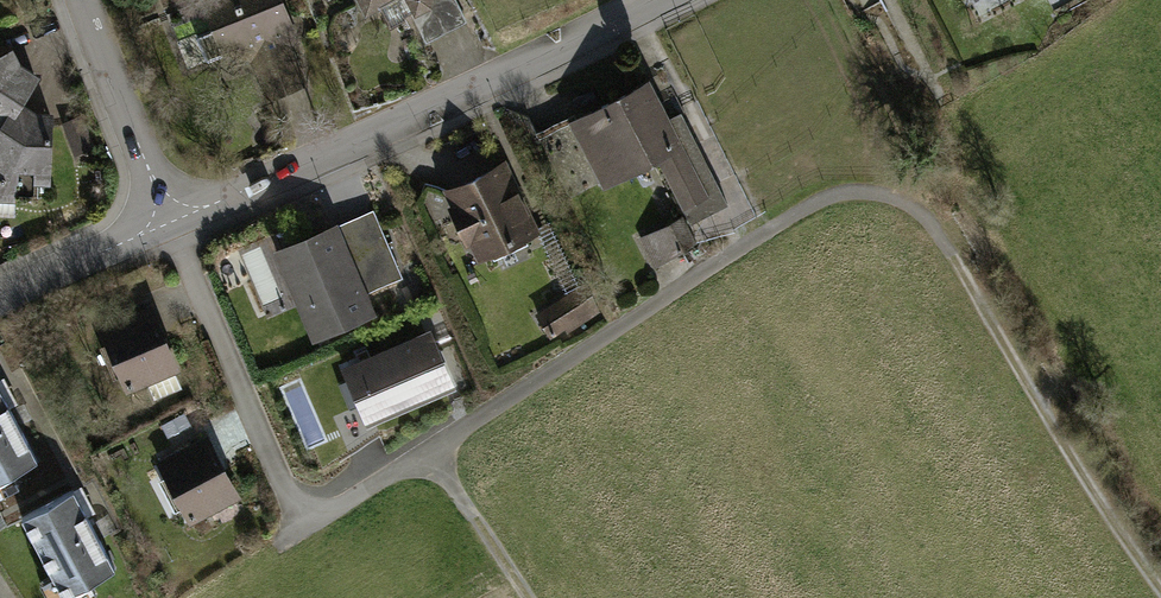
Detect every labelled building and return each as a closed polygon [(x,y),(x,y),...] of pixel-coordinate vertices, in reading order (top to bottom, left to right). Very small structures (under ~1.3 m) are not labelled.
[(216,28),(196,36),(206,61),(249,45),(269,97),(302,83),(281,31),(290,28),(279,0),(205,0),(216,28)] [(367,10),(380,3),(391,25),(404,18),(403,16),(412,11),(424,33),(462,14),(455,0),(362,0),(367,10)] [(9,52),(0,57),(0,131),(17,105),(35,78),(16,66),(9,52)] [(650,82),(577,119),(608,179),(656,155),(683,208),(701,199),(682,162),(700,152),(680,113),(662,122),(654,108),(662,104),(650,82)] [(17,105),(0,131),(0,183),(15,183),(14,197),(37,199),(37,179),(48,180),(51,116),(34,116),(17,105)] [(80,119),(66,125),(76,150),(90,145),(80,119)] [(728,203),(700,152),(682,162),(701,199),(683,208),(690,223),(728,203)] [(503,166),(454,189),(463,207),(455,211),(468,239),(476,235),(485,253),(533,230),(503,166)] [(309,236),(310,240),(333,229),(361,294),(370,291),(350,246),(383,232),(373,209),(309,236)] [(682,218),(645,241),(660,264),(695,242),(682,218)] [(310,240),(282,252),(288,265),(293,263),(322,329),(368,309),(361,294),(333,229),(310,240)] [(403,277),(383,232),(350,246),(370,291),(403,277)] [(586,284),(538,315),(551,335),(596,306),(586,284)] [(151,308),(102,329),(128,389),(148,380),(155,398),(176,389),(178,382),(173,370),(177,368),(151,308)] [(427,337),(350,370),(370,416),(447,382),(427,337)] [(37,460),(0,390),(0,479),(37,460)] [(207,438),(160,463),(167,476),(153,483),(170,515),(184,507),(190,520),(237,495),(207,438)] [(22,517),(63,595),(115,568),(73,490),(22,517)]
